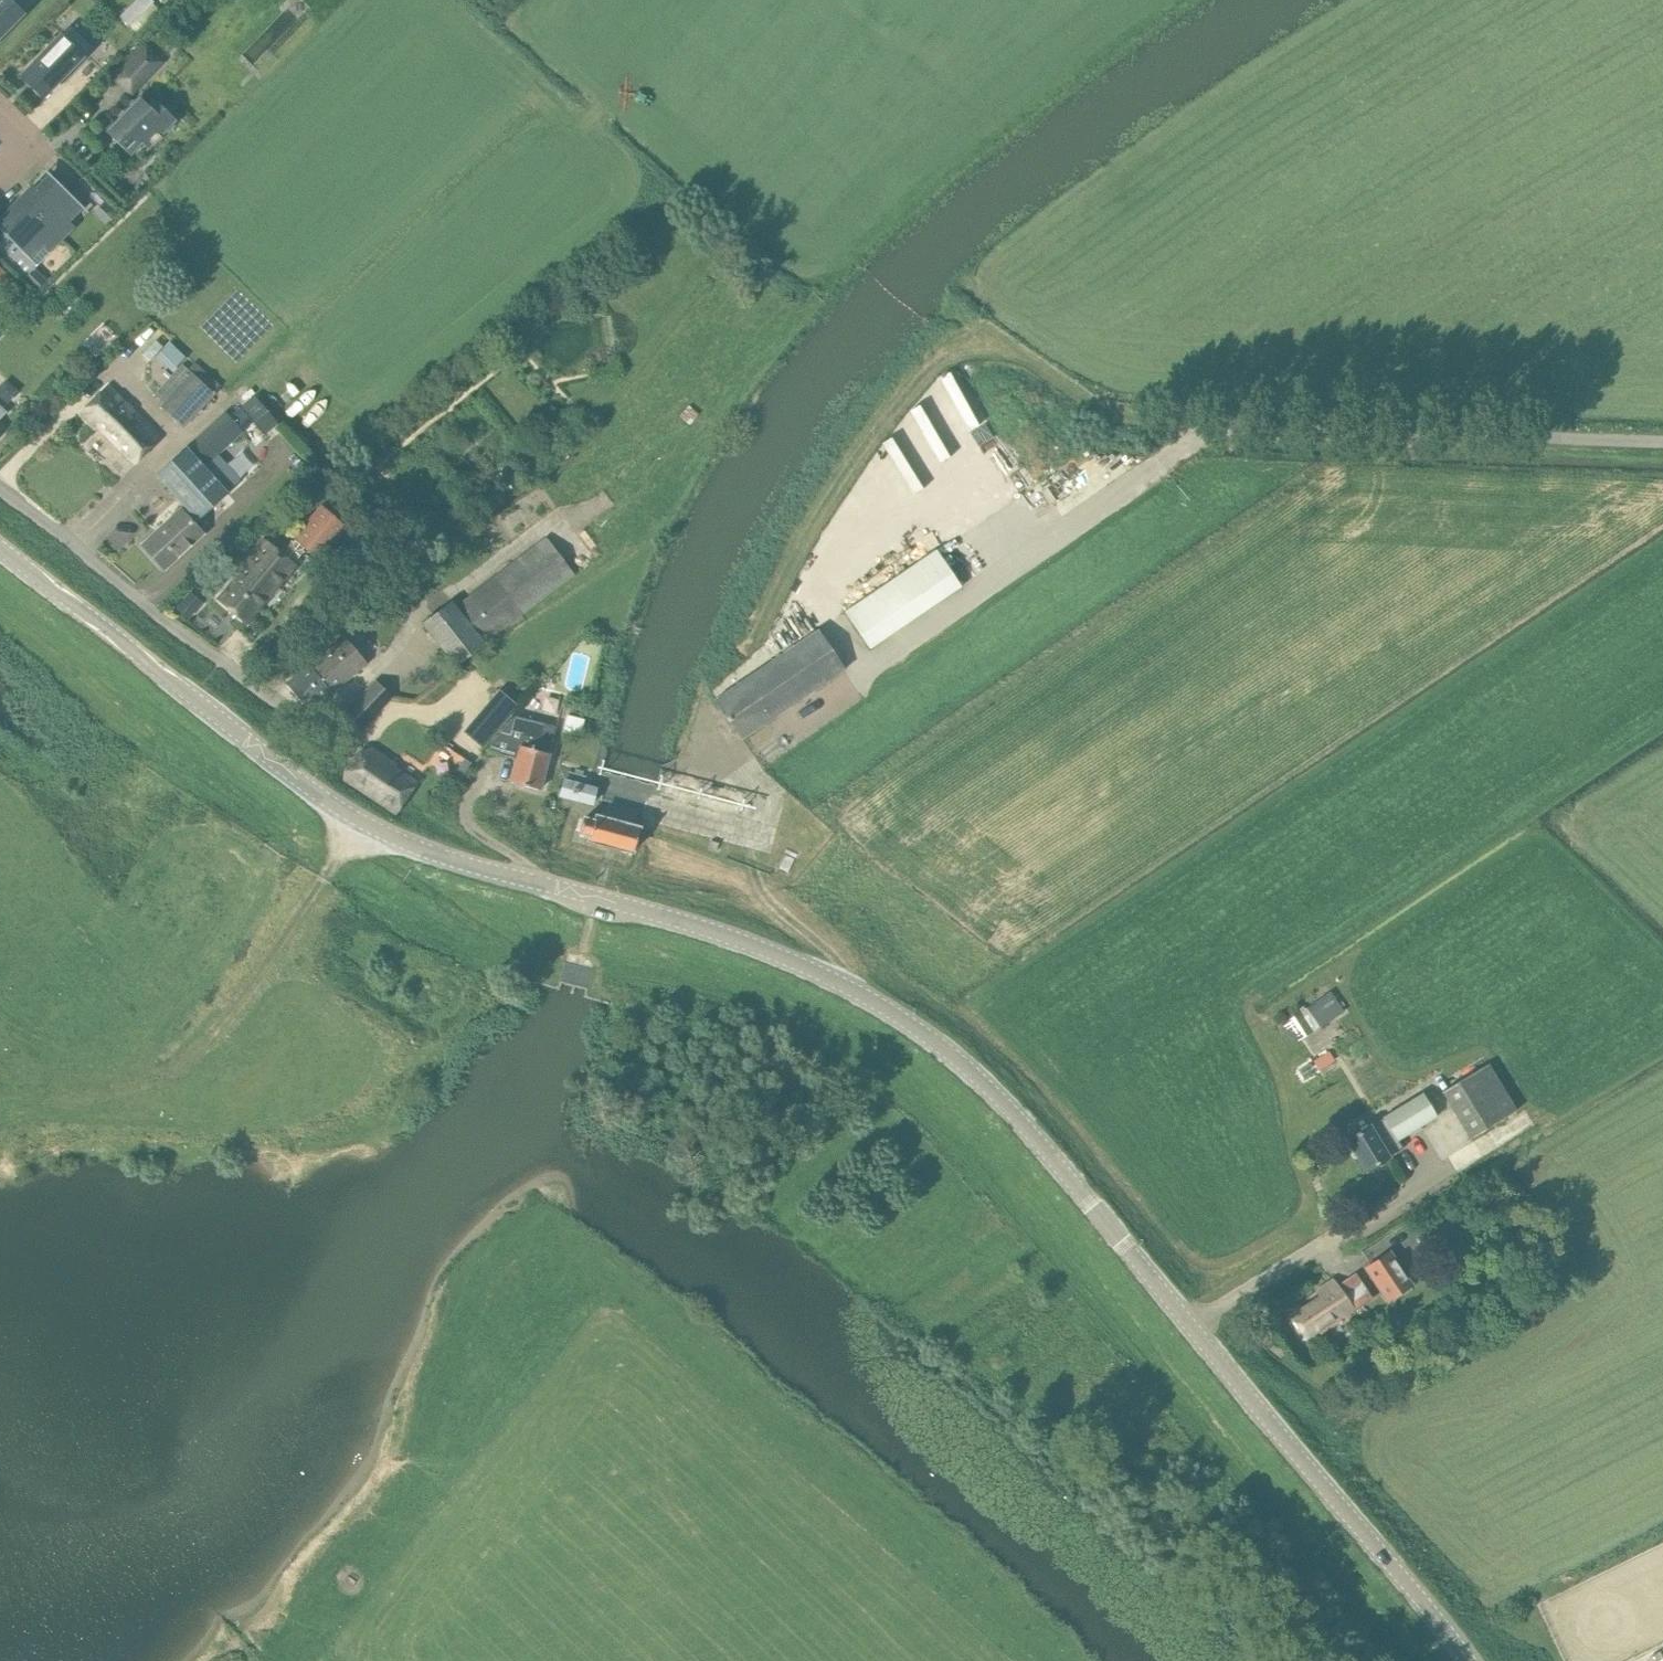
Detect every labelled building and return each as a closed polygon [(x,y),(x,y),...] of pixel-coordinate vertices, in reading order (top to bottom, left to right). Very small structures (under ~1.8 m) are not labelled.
[(24,13),(11,0),(0,0),(0,37),(24,13)] [(162,8),(155,0),(134,0),(118,14),(134,33),(162,8)] [(61,34),(25,72),(20,77),(42,99),(84,56),(61,34)] [(131,91),(167,53),(149,36),(113,74),(131,91)] [(107,132),(129,154),(142,141),(148,147),(176,119),(156,100),(149,106),(141,97),(107,132)] [(19,196),(62,238),(74,226),(64,216),(77,202),(78,203),(79,202),(50,173),(49,174),(49,175),(31,194),(26,189),(19,196)] [(62,238),(19,196),(12,203),(17,208),(0,225),(0,230),(27,256),(28,255),(27,254),(40,240),(50,250),(62,238)] [(36,290),(47,279),(34,267),(24,278),(36,290)] [(148,323),(135,337),(170,371),(183,357),(148,323)] [(181,363),(154,393),(164,401),(160,406),(184,427),(214,393),(181,363)] [(80,412),(94,427),(98,423),(134,460),(157,438),(106,386),(80,412)] [(255,394),(241,406),(265,434),(278,423),(255,394)] [(688,405),(679,415),(689,424),(698,413),(688,405)] [(228,491),(205,466),(244,430),(225,410),(156,472),(184,503),(141,542),(164,568),(204,531),(195,521),(228,491)] [(508,492),(519,484),(506,469),(496,477),(508,492)] [(320,503),(292,537),(319,560),(348,527),(320,503)] [(545,534),(456,603),(453,599),(421,621),(455,666),(486,640),(485,639),(575,571),(545,534)] [(262,537),(230,574),(235,578),(218,598),(245,621),(294,564),(262,537)] [(871,651),(948,599),(962,589),(936,550),(921,560),(845,612),(871,651)] [(308,634),(330,615),(316,599),(301,611),(294,618),(301,626),(308,634)] [(818,627),(713,698),(740,739),(845,668),(818,627)] [(309,709),(332,690),(332,689),(365,662),(344,635),(310,663),(309,662),(287,681),(309,709)] [(352,735),(393,694),(374,677),(335,720),(352,735)] [(487,748),(517,756),(510,779),(540,788),(550,751),(556,723),(515,713),(487,748)] [(581,735),(585,719),(568,715),(564,731),(581,735)] [(432,755),(444,769),(459,757),(446,742),(432,755)] [(344,779),(396,813),(419,778),(367,744),(344,779)] [(592,805),(597,785),(562,776),(557,796),(592,805)] [(640,826),(593,814),(593,817),(585,815),(582,828),(581,831),(588,833),(587,838),(634,851),(640,826)] [(1330,990),(1279,1023),(1292,1044),(1343,1011),(1330,990)] [(1517,1109),(1489,1062),(1441,1091),(1469,1137),(1517,1109)] [(1398,1138),(1421,1124),(1436,1115),(1423,1092),(1370,1124),(1369,1123),(1346,1138),(1365,1170),(1389,1156),(1388,1155),(1403,1146),(1398,1138)] [(1365,1267),(1386,1299),(1410,1283),(1389,1252),(1365,1267)] [(1374,1298),(1357,1272),(1338,1285),(1337,1283),(1291,1314),(1306,1337),(1350,1308),(1353,1313),(1374,1298)]
